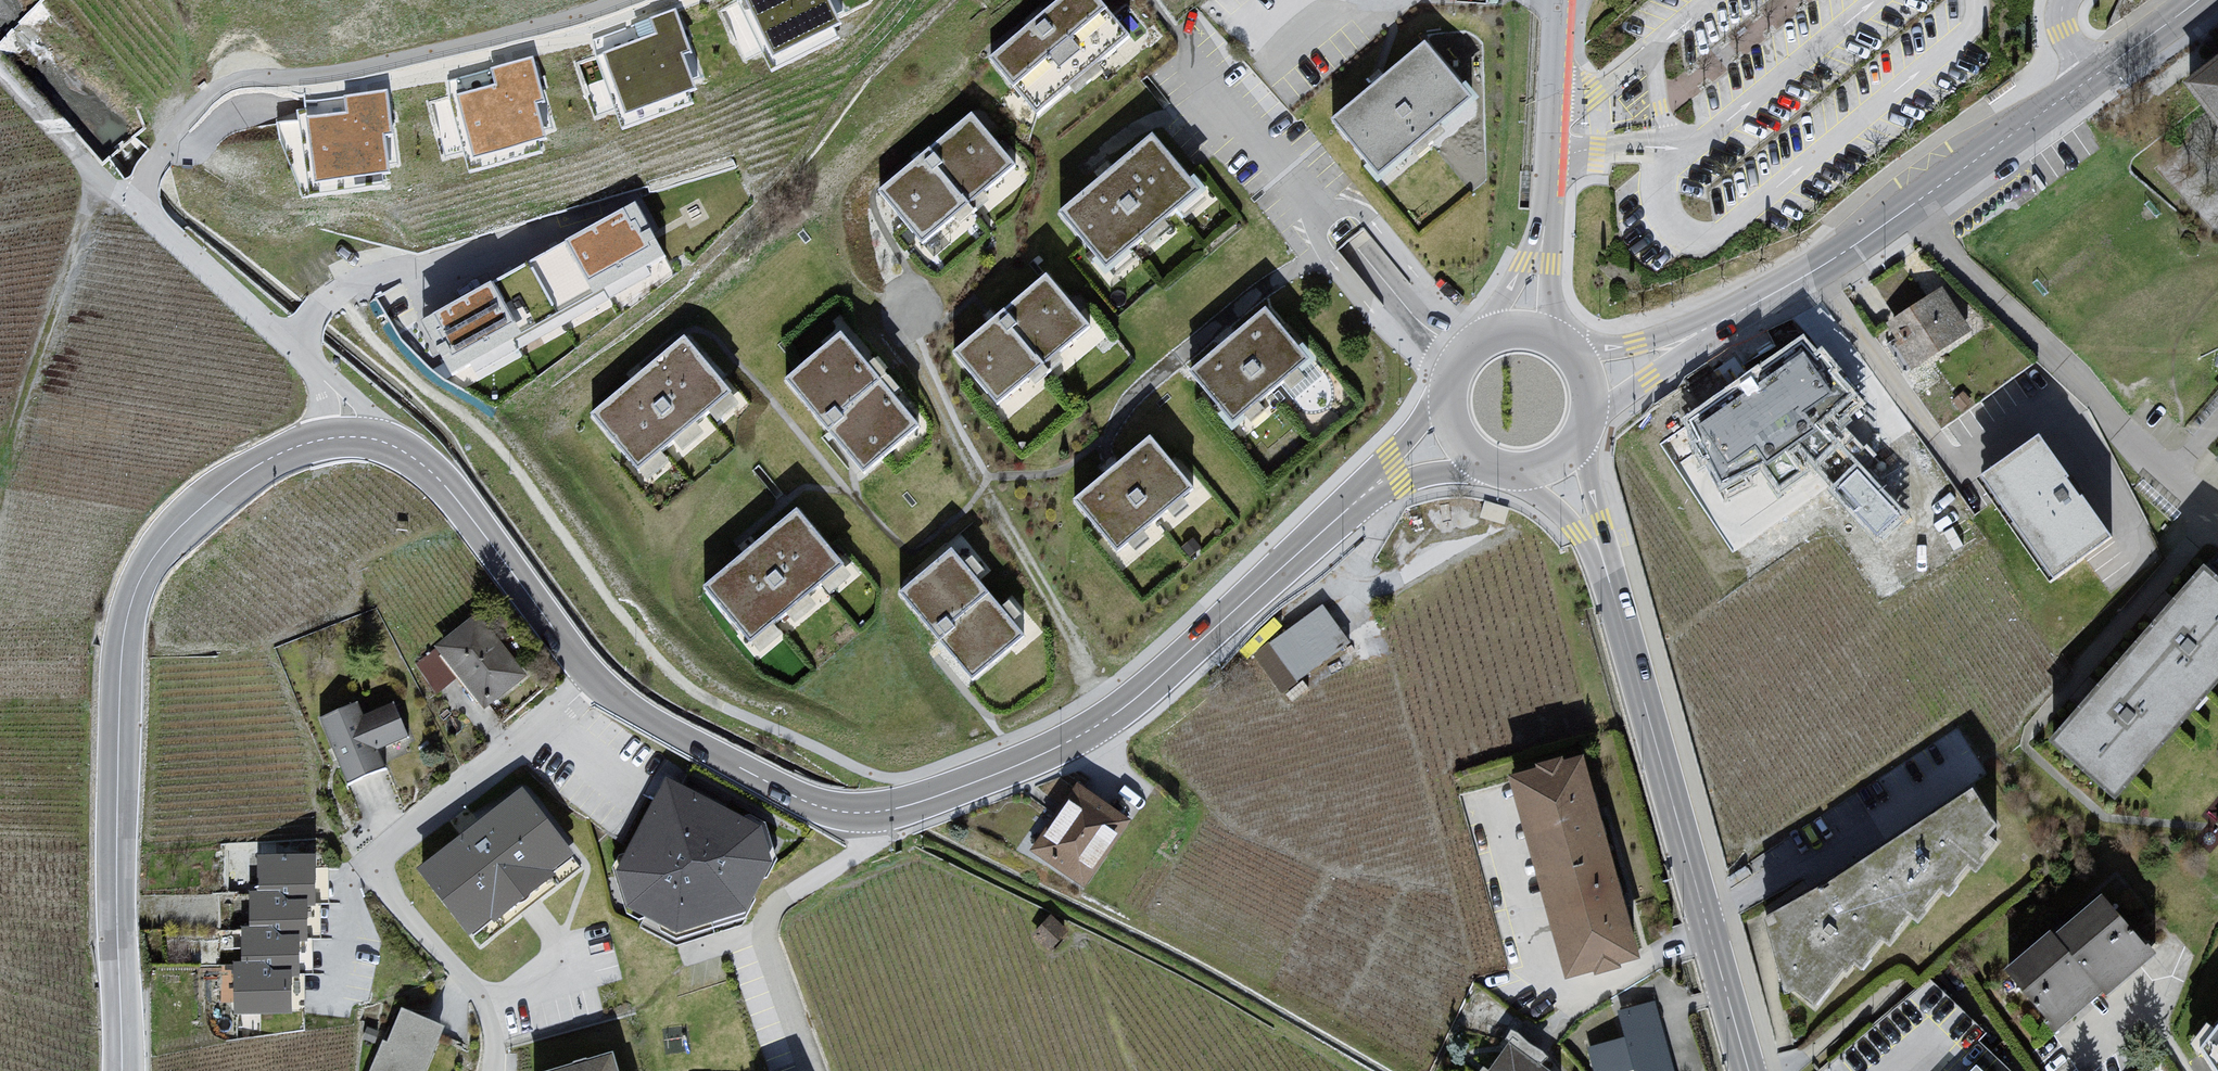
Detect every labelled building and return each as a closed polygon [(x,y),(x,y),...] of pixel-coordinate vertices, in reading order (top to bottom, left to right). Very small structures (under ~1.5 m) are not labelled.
[(774,54),(841,22),(831,0),(748,0),(774,54)] [(988,67),(1035,122),(1125,40),(1091,0),(1070,0),(988,67)] [(657,33),(605,52),(627,110),(694,85),(681,52),(691,49),(675,8),(651,17),(657,33)] [(1426,43),(1332,121),(1381,180),(1479,103),(1426,43)] [(486,63),(490,80),(451,90),(470,157),(548,136),(538,99),(549,96),(536,49),(486,63)] [(2182,85),(2217,130),(2217,58),(2182,85)] [(343,108),(303,114),(313,185),(396,173),(391,135),(398,134),(391,81),(340,88),(343,108)] [(970,125),(879,198),(920,248),(1009,172),(970,125)] [(1151,147),(1059,221),(1104,273),(1198,201),(1151,147)] [(636,203),(423,321),(452,372),(665,255),(636,203)] [(1045,282),(951,358),(994,409),(1085,334),(1045,282)] [(1937,295),(1883,328),(1908,376),(1967,337),(1937,295)] [(1263,319),(1191,378),(1230,428),(1304,367),(1263,319)] [(839,332),(778,382),(858,485),(919,433),(892,402),(902,396),(872,360),(863,363),(839,332)] [(583,424),(641,490),(737,411),(681,345),(583,424)] [(1735,385),(1677,424),(1713,474),(1768,434),(1735,385)] [(2037,439),(1976,484),(2050,589),(2108,545),(2037,439)] [(1147,444),(1072,506),(1114,556),(1189,493),(1147,444)] [(793,513),(692,594),(748,654),(840,575),(793,513)] [(950,557),(896,600),(968,685),(1016,644),(950,557)] [(2045,747),(2110,804),(2217,683),(2217,596),(2198,579),(2045,747)] [(1316,615),(1250,661),(1280,700),(1346,650),(1316,615)] [(474,622),(431,652),(477,709),(522,681),(474,622)] [(357,705),(313,722),(343,787),(378,770),(369,751),(406,739),(390,707),(364,718),(357,705)] [(1530,768),(1503,777),(1560,976),(1636,955),(1577,762),(1560,761),(1555,760),(1532,765),(1530,768)] [(755,829),(662,784),(609,878),(623,904),(670,933),(742,914),(764,863),(755,829)] [(1070,786),(1027,852),(1080,891),(1125,823),(1070,786)] [(1971,787),(1757,916),(1780,996),(1790,990),(1808,1004),(1810,1014),(1823,990),(1828,997),(1838,979),(1844,982),(1852,970),(1856,978),(1870,962),(1881,944),(1887,954),(1901,938),(1899,934),(1908,922),(1912,929),(1925,919),(1926,914),(1940,894),(1945,903),(1966,872),(1976,880),(1985,859),(1995,845),(1990,837),(1996,831),(1971,787)] [(518,792),(410,872),(463,941),(567,857),(518,792)] [(253,857),(252,895),(297,903),(298,908),(310,910),(308,860),(253,857)] [(2097,892),(2050,934),(2097,993),(2102,999),(2151,955),(2097,892)] [(246,894),(244,932),(268,933),(270,939),(293,937),(293,943),(303,942),(298,908),(297,903),(252,895),(246,894)] [(2047,931),(1999,967),(2049,1033),(2097,993),(2050,934),(2047,931)] [(237,932),(236,966),(259,966),(260,975),(285,974),(294,974),(293,943),(293,937),(270,939),(268,933),(244,932),(237,932)] [(229,966),(231,1014),(287,1014),(285,974),(260,975),(259,966),(236,966),(229,966)] [(1612,1014),(1619,1039),(1585,1049),(1590,1070),(1672,1070),(1654,1003),(1612,1014)] [(396,1012),(367,1070),(420,1070),(440,1029),(396,1012)] [(2185,1054),(2198,1070),(2217,1070),(2217,1016),(2185,1054)] [(1488,1070),(1539,1070),(1504,1048),(1488,1070)] [(552,1070),(613,1070),(607,1056),(552,1070)]
